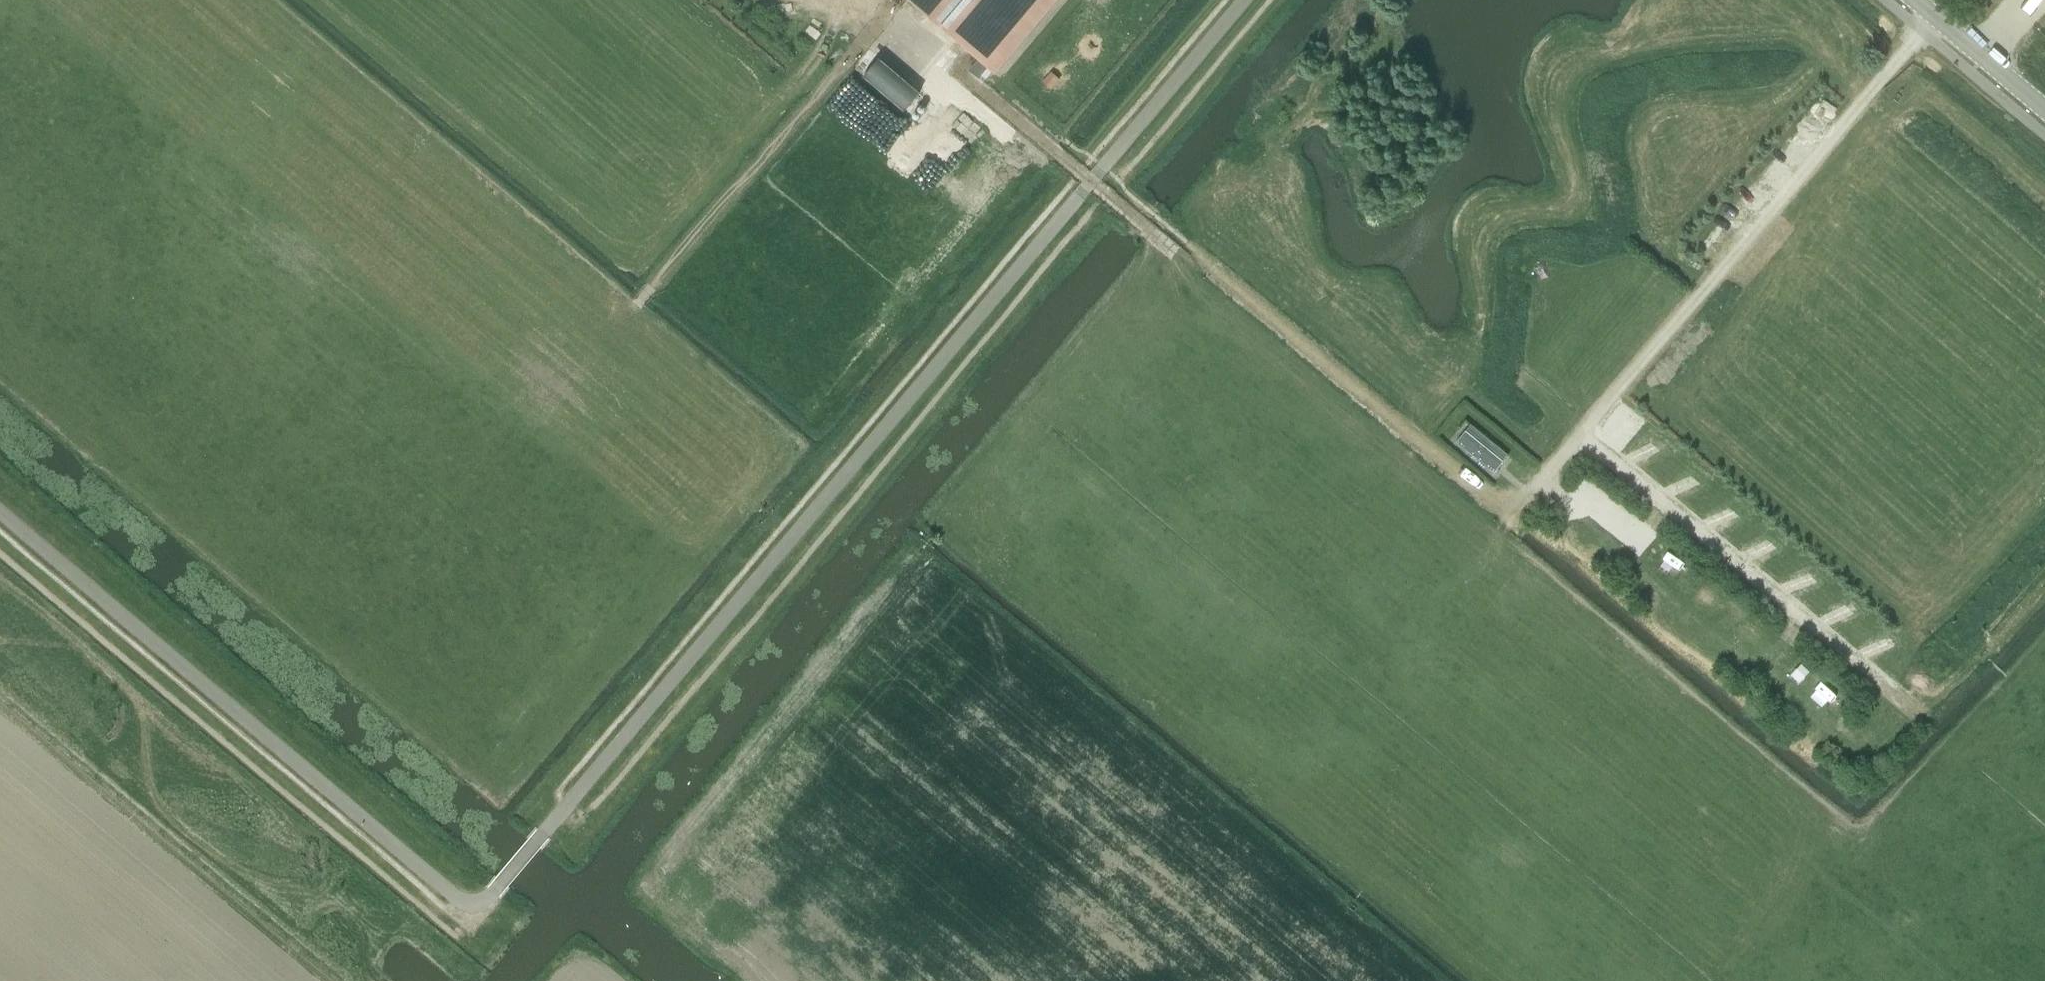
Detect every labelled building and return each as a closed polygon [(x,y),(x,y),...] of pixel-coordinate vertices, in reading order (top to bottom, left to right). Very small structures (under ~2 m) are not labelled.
[(993,71),(1053,0),(909,0),(993,71)] [(869,74),(877,55),(866,51),(858,70),(869,74)] [(881,57),(865,76),(906,110),(922,91),(881,57)] [(1458,418),(1449,429),(1485,459),(1494,449),(1458,418)] [(1653,559),(1670,572),(1682,557),(1665,544),(1653,559)]
